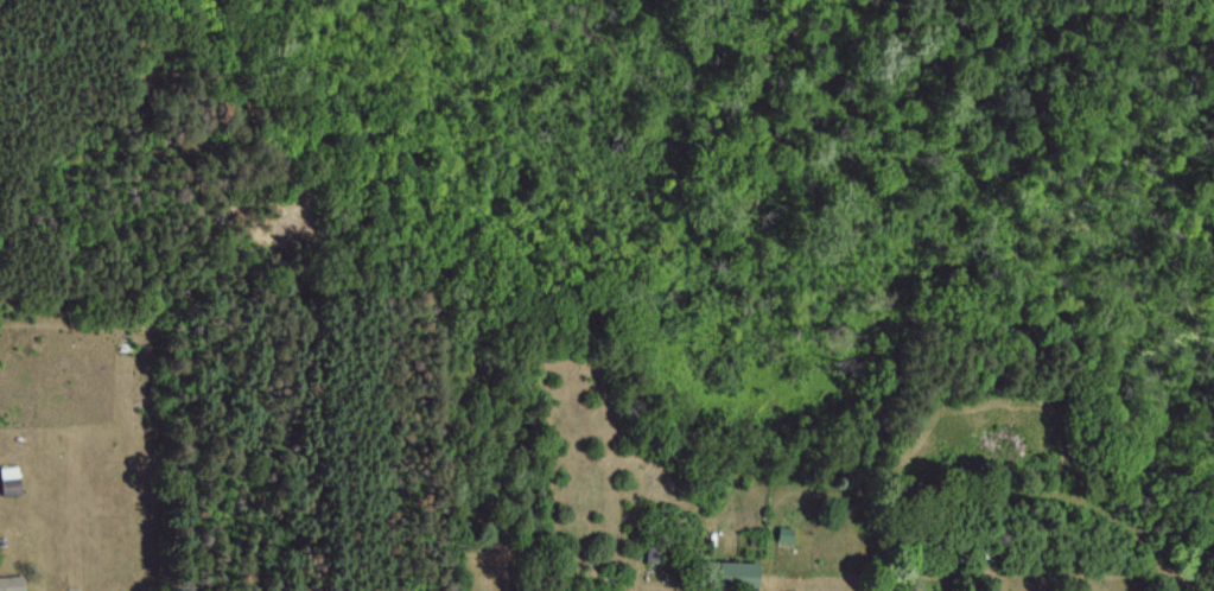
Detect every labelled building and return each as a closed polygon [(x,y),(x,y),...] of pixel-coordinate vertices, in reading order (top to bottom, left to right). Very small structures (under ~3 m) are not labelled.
[(17,494),(16,466),(0,467),(0,495),(17,494)] [(752,588),(753,561),(714,560),(713,587),(752,588)]
